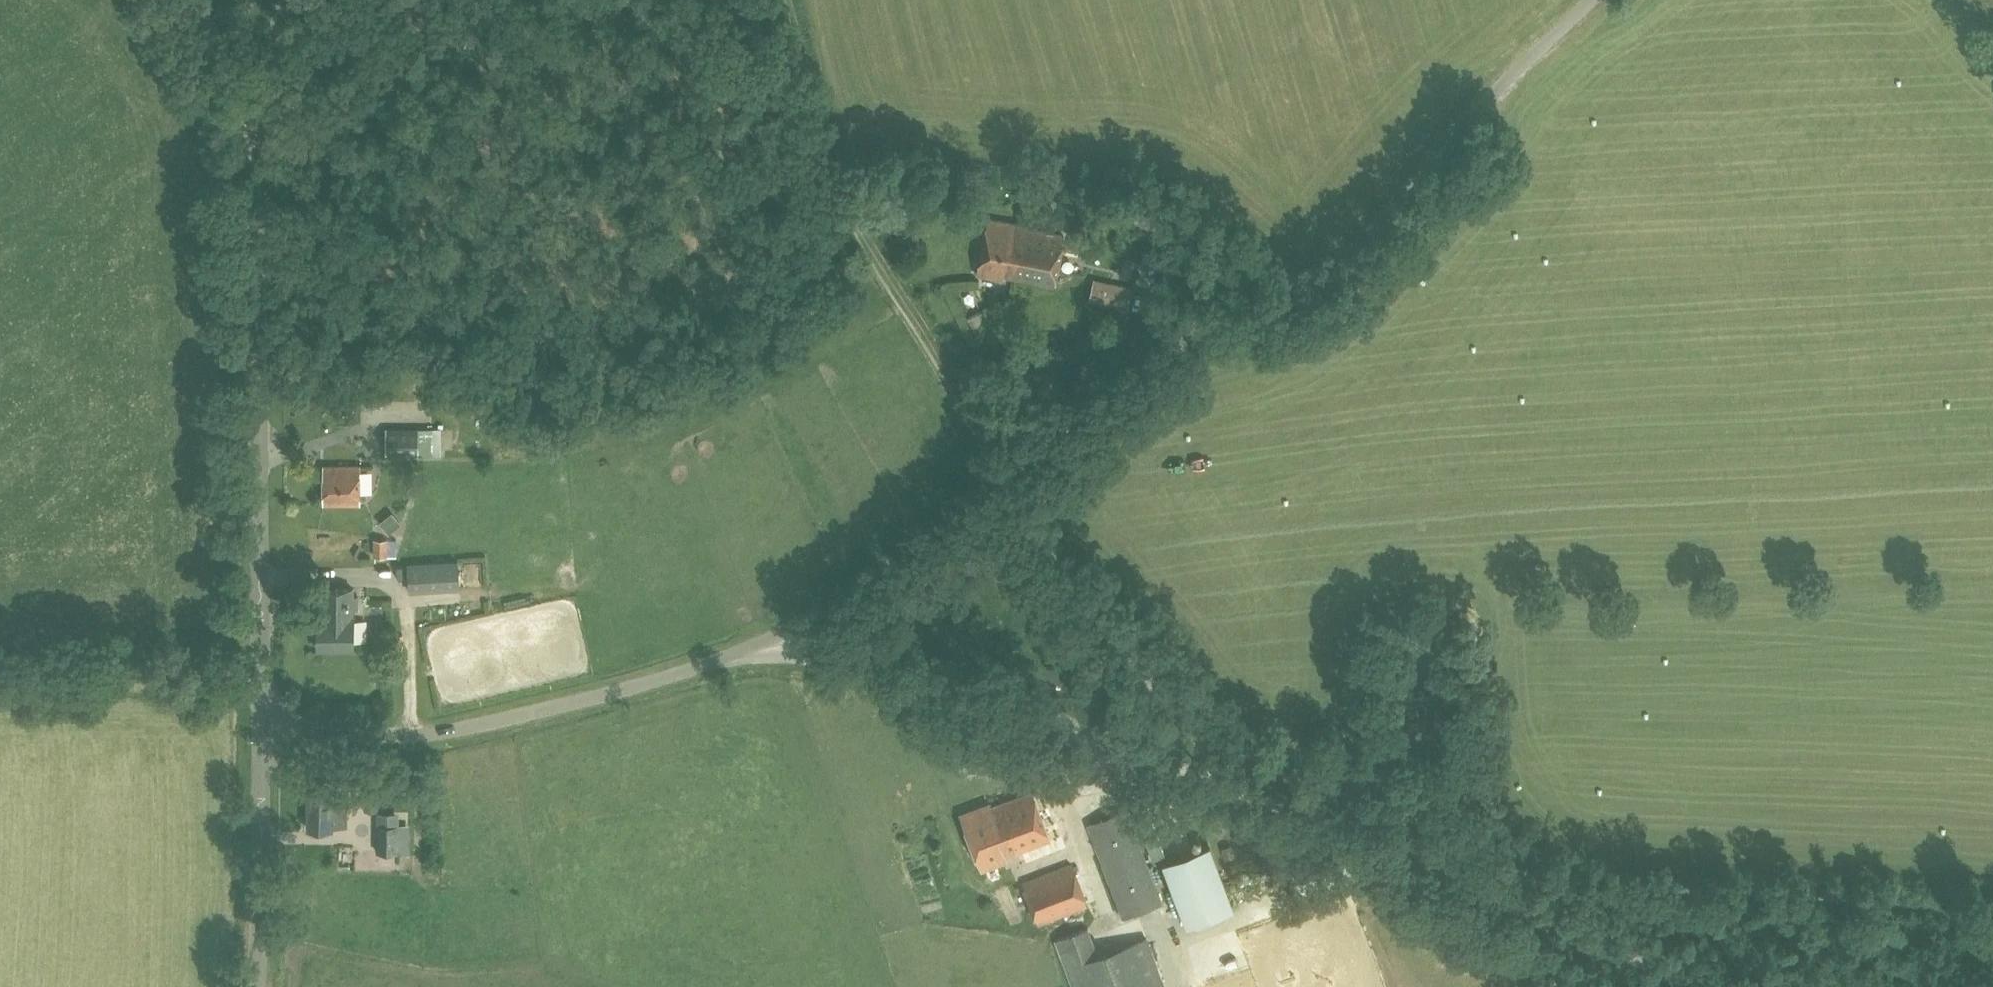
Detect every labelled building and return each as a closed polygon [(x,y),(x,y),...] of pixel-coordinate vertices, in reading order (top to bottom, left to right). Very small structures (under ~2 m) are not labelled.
[(1004,275),(1054,285),(1064,235),(1017,226),(1017,224),(988,218),(977,274),(1003,279),(1004,275)] [(1101,309),(1114,313),(1115,307),(1126,310),(1132,287),(1109,281),(1101,309)] [(967,316),(976,332),(985,314),(981,308),(967,316)] [(387,428),(386,455),(420,455),(420,428),(387,428)] [(324,503),(360,503),(360,465),(324,465),(324,503)] [(373,556),(388,556),(388,538),(374,538),(373,556)] [(408,564),(410,590),(460,587),(458,561),(408,564)] [(318,648),(354,648),(354,614),(353,614),(353,608),(358,608),(358,595),(353,595),(353,588),(323,587),(323,614),(318,614),(318,648)] [(961,814),(982,868),(1007,859),(1005,855),(1060,834),(1043,787),(991,807),(990,803),(961,814)] [(308,828),(332,828),(332,827),(349,827),(350,798),(333,798),(333,788),(309,788),(308,828)] [(365,809),(379,809),(380,790),(365,789),(365,809)] [(1134,813),(1151,859),(1166,853),(1150,807),(1134,813)] [(376,853),(400,853),(400,824),(401,811),(377,810),(377,824),(376,853)] [(1089,824),(1124,917),(1161,902),(1126,810),(1089,824)] [(1231,844),(1222,847),(1226,859),(1235,855),(1231,844)] [(1163,863),(1187,925),(1233,907),(1210,846),(1163,863)] [(1023,882),(1039,923),(1087,905),(1072,864),(1023,882)] [(1074,986),(1165,986),(1147,938),(1098,956),(1088,928),(1056,940),(1074,986)] [(1328,980),(1330,986),(1341,986),(1350,984),(1346,974),(1328,980)]
